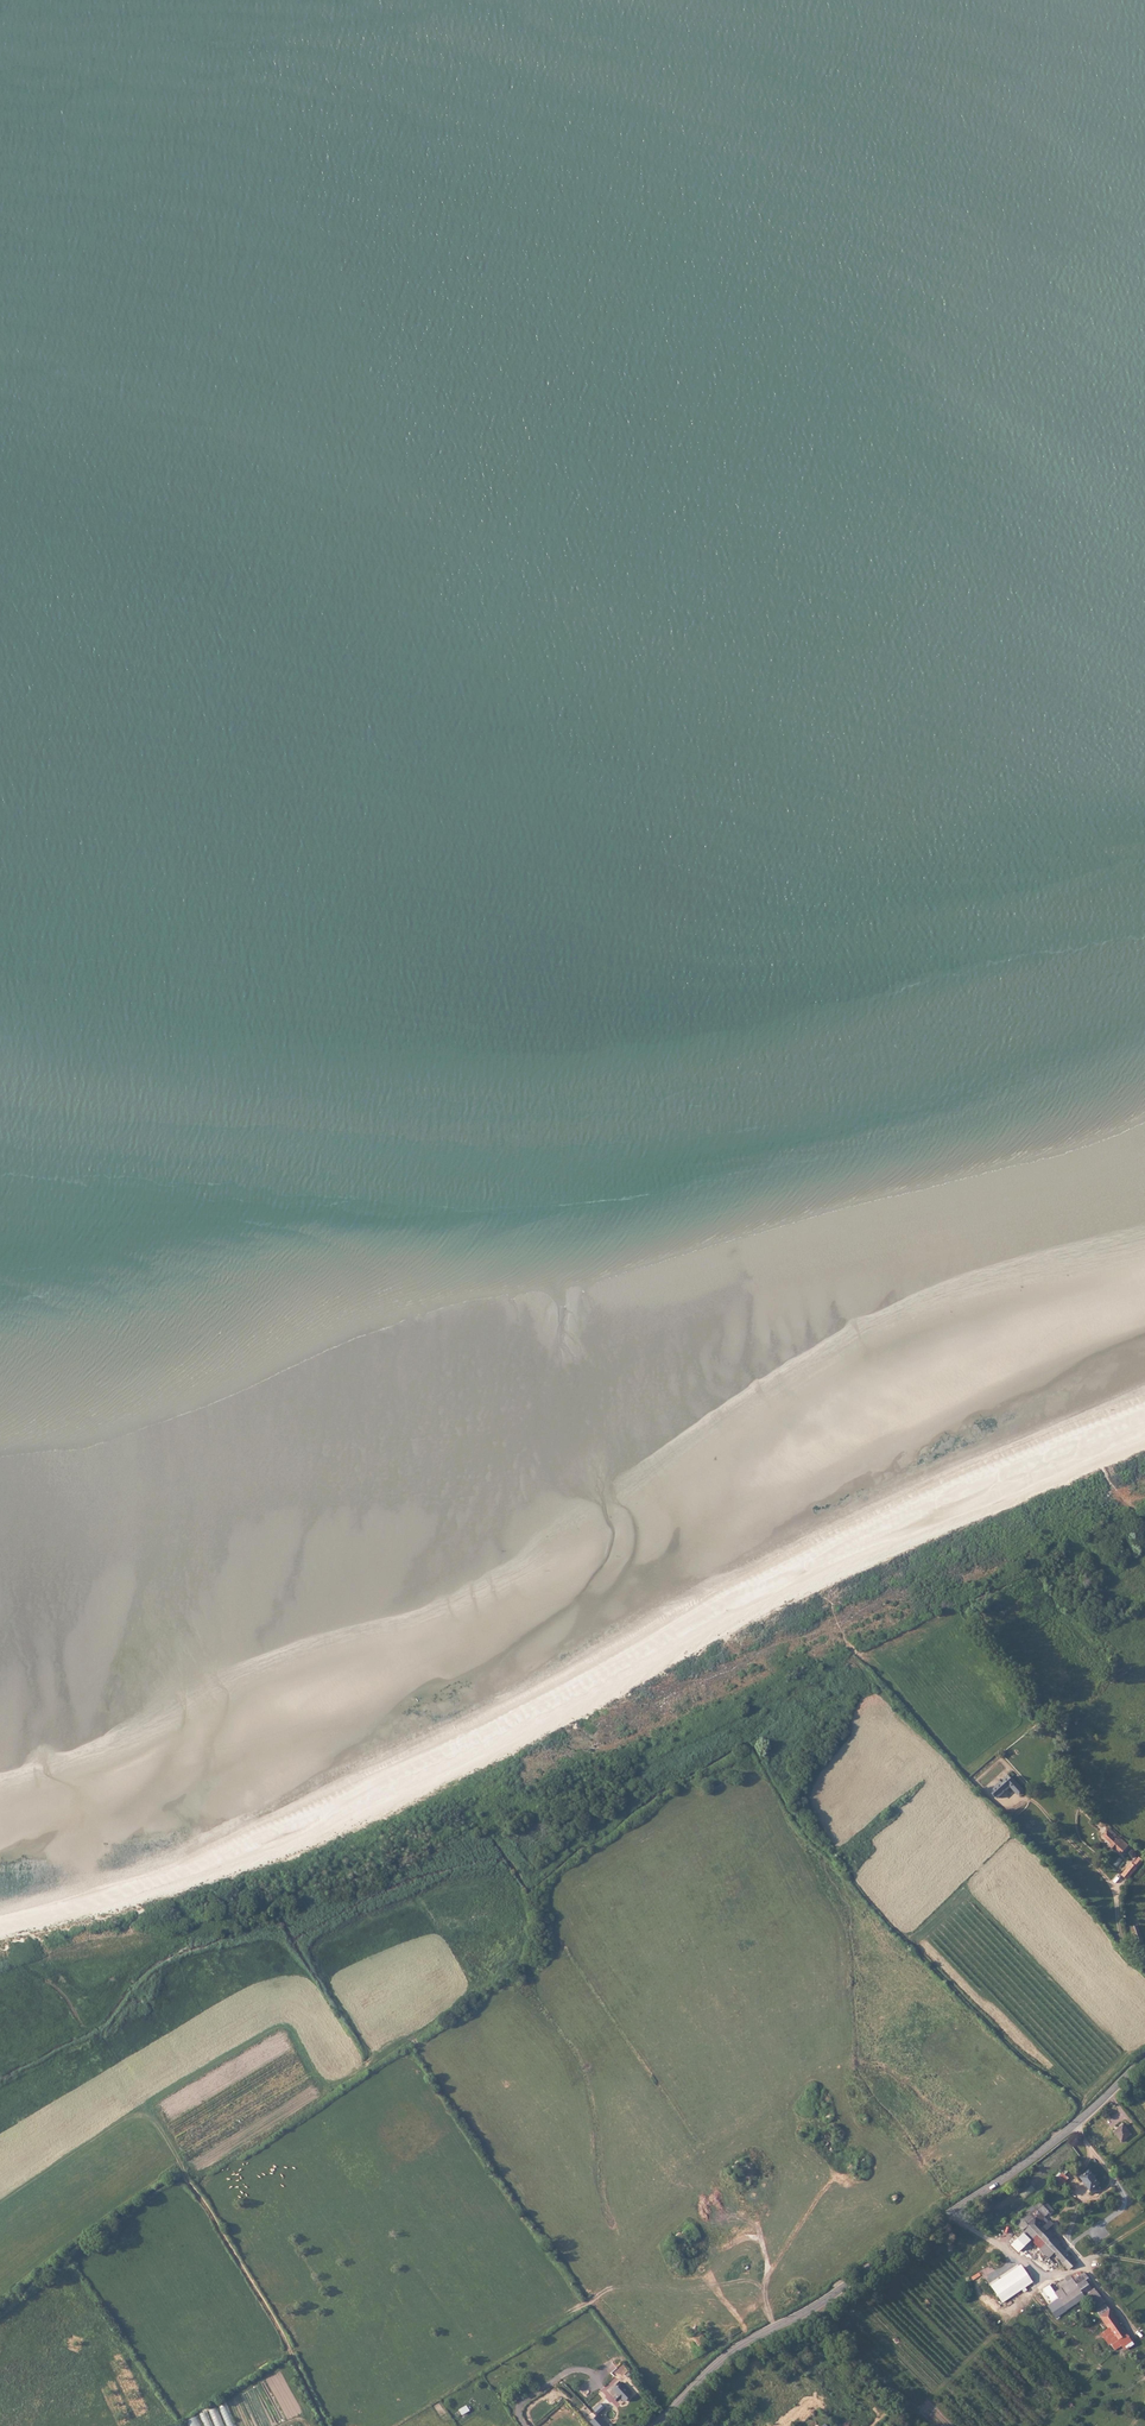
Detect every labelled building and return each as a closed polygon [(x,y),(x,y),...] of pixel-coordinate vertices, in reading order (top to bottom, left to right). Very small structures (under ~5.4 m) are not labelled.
[(1015,1780),(1012,1776),(1010,1778),(1008,1775),(992,1789),(999,1796),(1010,1786),(1017,1794),(1023,1789),(1015,1780)] [(1108,1827),(1101,1834),(1111,1843),(1109,1845),(1114,1849),(1116,1847),(1120,1851),(1127,1843),(1123,1839),(1119,1843),(1117,1841),(1120,1838),(1108,1827)] [(1134,1863),(1138,1866),(1143,1858),(1138,1855),(1134,1863)] [(1122,1874),(1129,1879),(1138,1866),(1134,1863),(1131,1861),(1122,1874)] [(1132,1922),(1125,1925),(1132,1946),(1139,1944),(1132,1922)] [(1125,2131),(1115,2120),(1109,2125),(1110,2127),(1106,2131),(1114,2140),(1125,2131)] [(734,2172),(741,2184),(757,2177),(749,2162),(746,2162),(746,2165),(743,2163),(739,2164),(738,2166),(738,2168),(735,2169),(734,2172)] [(1055,2168),(1059,2172),(1065,2166),(1061,2162),(1055,2168)] [(1092,2188),(1090,2186),(1088,2183),(1093,2180),(1082,2166),(1073,2173),(1087,2192),(1092,2188)] [(1055,2168),(1045,2178),(1050,2184),(1060,2174),(1059,2172),(1055,2168)] [(1032,2198),(1009,2218),(1040,2252),(1045,2247),(1055,2258),(1053,2260),(1062,2269),(1068,2263),(1051,2243),(1053,2242),(1047,2234),(1048,2233),(1043,2227),(1041,2229),(1037,2224),(1038,2223),(1042,2219),(1037,2214),(1042,2209),(1043,2211),(1047,2208),(1040,2201),(1037,2204),(1032,2198)] [(671,2245),(679,2255),(694,2244),(686,2234),(683,2232),(682,2235),(679,2235),(676,2235),(675,2238),(675,2241),(671,2242),(671,2245)] [(1074,2281),(1083,2276),(1081,2273),(1072,2278),(1074,2281)] [(1074,2282),(1078,2288),(1087,2282),(1089,2280),(1085,2274),(1083,2276),(1074,2281),(1074,2282)] [(1067,2309),(1084,2298),(1078,2288),(1074,2282),(1074,2281),(1072,2278),(1071,2277),(1058,2284),(1061,2288),(1055,2292),(1060,2301),(1061,2300),(1067,2309)] [(1078,2288),(1084,2298),(1094,2292),(1087,2282),(1078,2288)] [(1055,2292),(1049,2284),(1040,2290),(1050,2306),(1060,2301),(1055,2292)] [(1094,2292),(1084,2298),(1099,2323),(1109,2316),(1094,2292)] [(1050,2306),(1048,2307),(1054,2317),(1067,2309),(1061,2300),(1060,2301),(1050,2306)] [(1109,2316),(1099,2323),(1107,2333),(1116,2327),(1109,2316)] [(690,2339),(699,2351),(705,2347),(707,2347),(711,2345),(700,2330),(697,2330),(694,2327),(690,2329),(691,2333),(690,2339)] [(1116,2327),(1107,2333),(1116,2344),(1124,2339),(1116,2327)] [(1116,2344),(1107,2333),(1100,2338),(1107,2349),(1114,2344),(1116,2344)] [(1124,2339),(1116,2344),(1120,2349),(1124,2354),(1131,2350),(1124,2339)] [(618,2376),(617,2377),(626,2389),(628,2387),(618,2376)] [(626,2389),(617,2377),(610,2383),(614,2388),(617,2392),(620,2396),(628,2390),(626,2389)]
